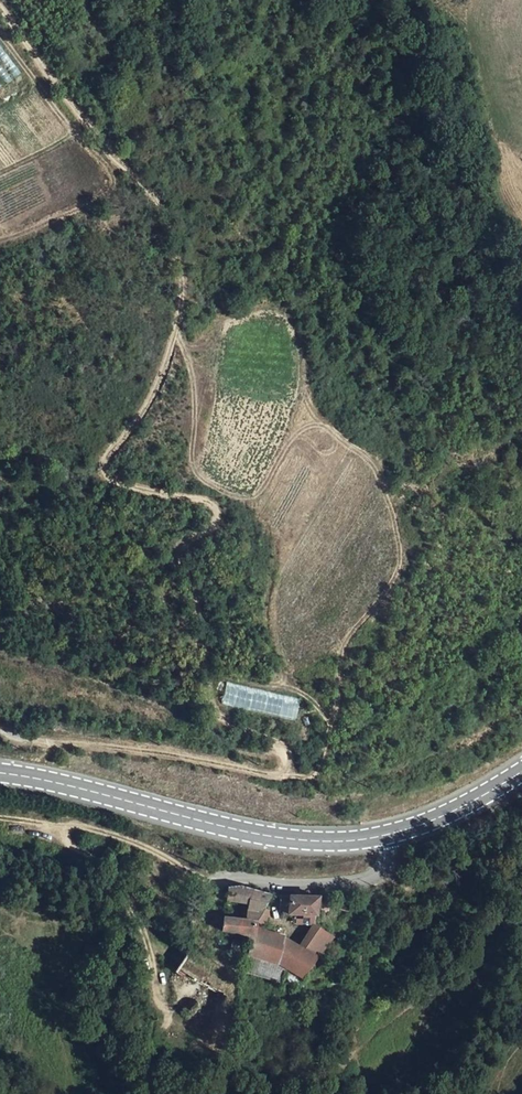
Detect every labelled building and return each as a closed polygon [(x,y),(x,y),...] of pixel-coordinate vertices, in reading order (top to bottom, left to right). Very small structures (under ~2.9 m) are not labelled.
[(222,703),(295,717),(299,697),(226,683),(222,703)] [(234,886),(233,885),(228,889),(225,907),(225,909),(246,911),(250,891),(234,886)] [(260,913),(263,909),(269,896),(250,891),(246,911),(260,913)] [(280,896),(278,896),(281,905),(287,906),(288,914),(298,914),(314,915),(316,900),(317,896),(280,896)] [(256,922),(264,923),(267,913),(263,909),(260,913),(256,922)] [(314,915),(298,914),(298,923),(314,924),(315,915),(314,915)] [(250,941),(256,922),(223,920),(222,932),(233,934),(242,936),(250,941)] [(263,931),(264,923),(256,922),(250,941),(250,942),(265,946),(268,932),(263,931)] [(300,946),(319,956),(333,936),(314,924),(300,946)] [(277,962),(285,938),(285,935),(268,932),(265,946),(250,942),(247,956),(260,958),(258,968),(274,970),(277,962)] [(286,967),(300,946),(285,938),(277,962),(286,967)] [(304,976),(319,956),(300,946),(286,967),(304,976)]
